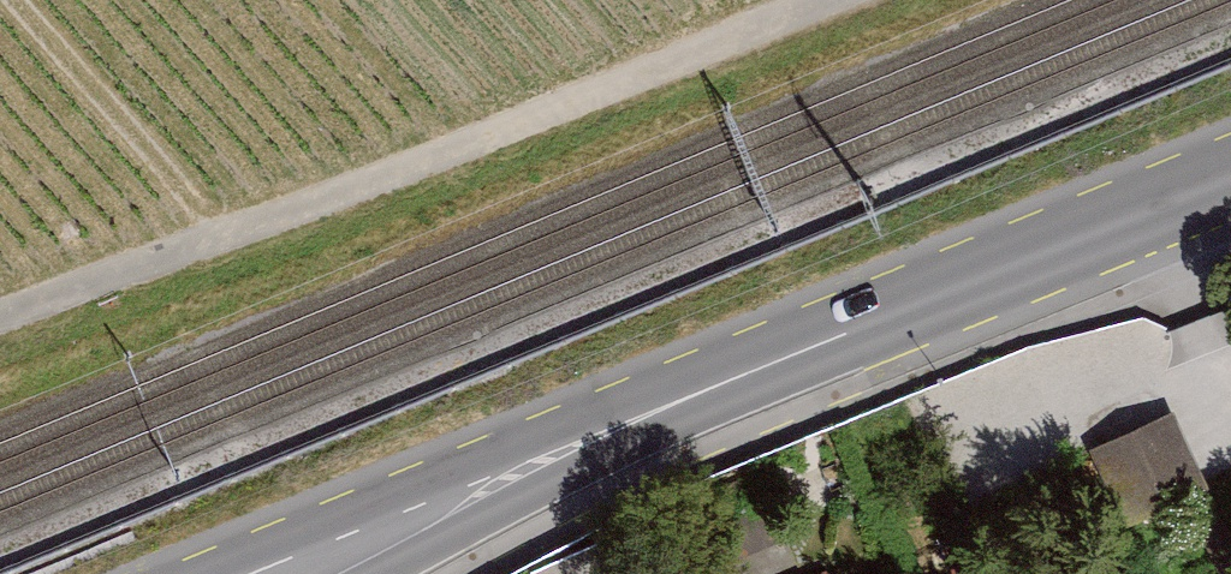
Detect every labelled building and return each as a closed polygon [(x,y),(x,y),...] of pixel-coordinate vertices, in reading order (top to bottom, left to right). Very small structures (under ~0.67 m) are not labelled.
[(1155,392),(1071,429),(1109,514),(1193,477),(1155,392)]
